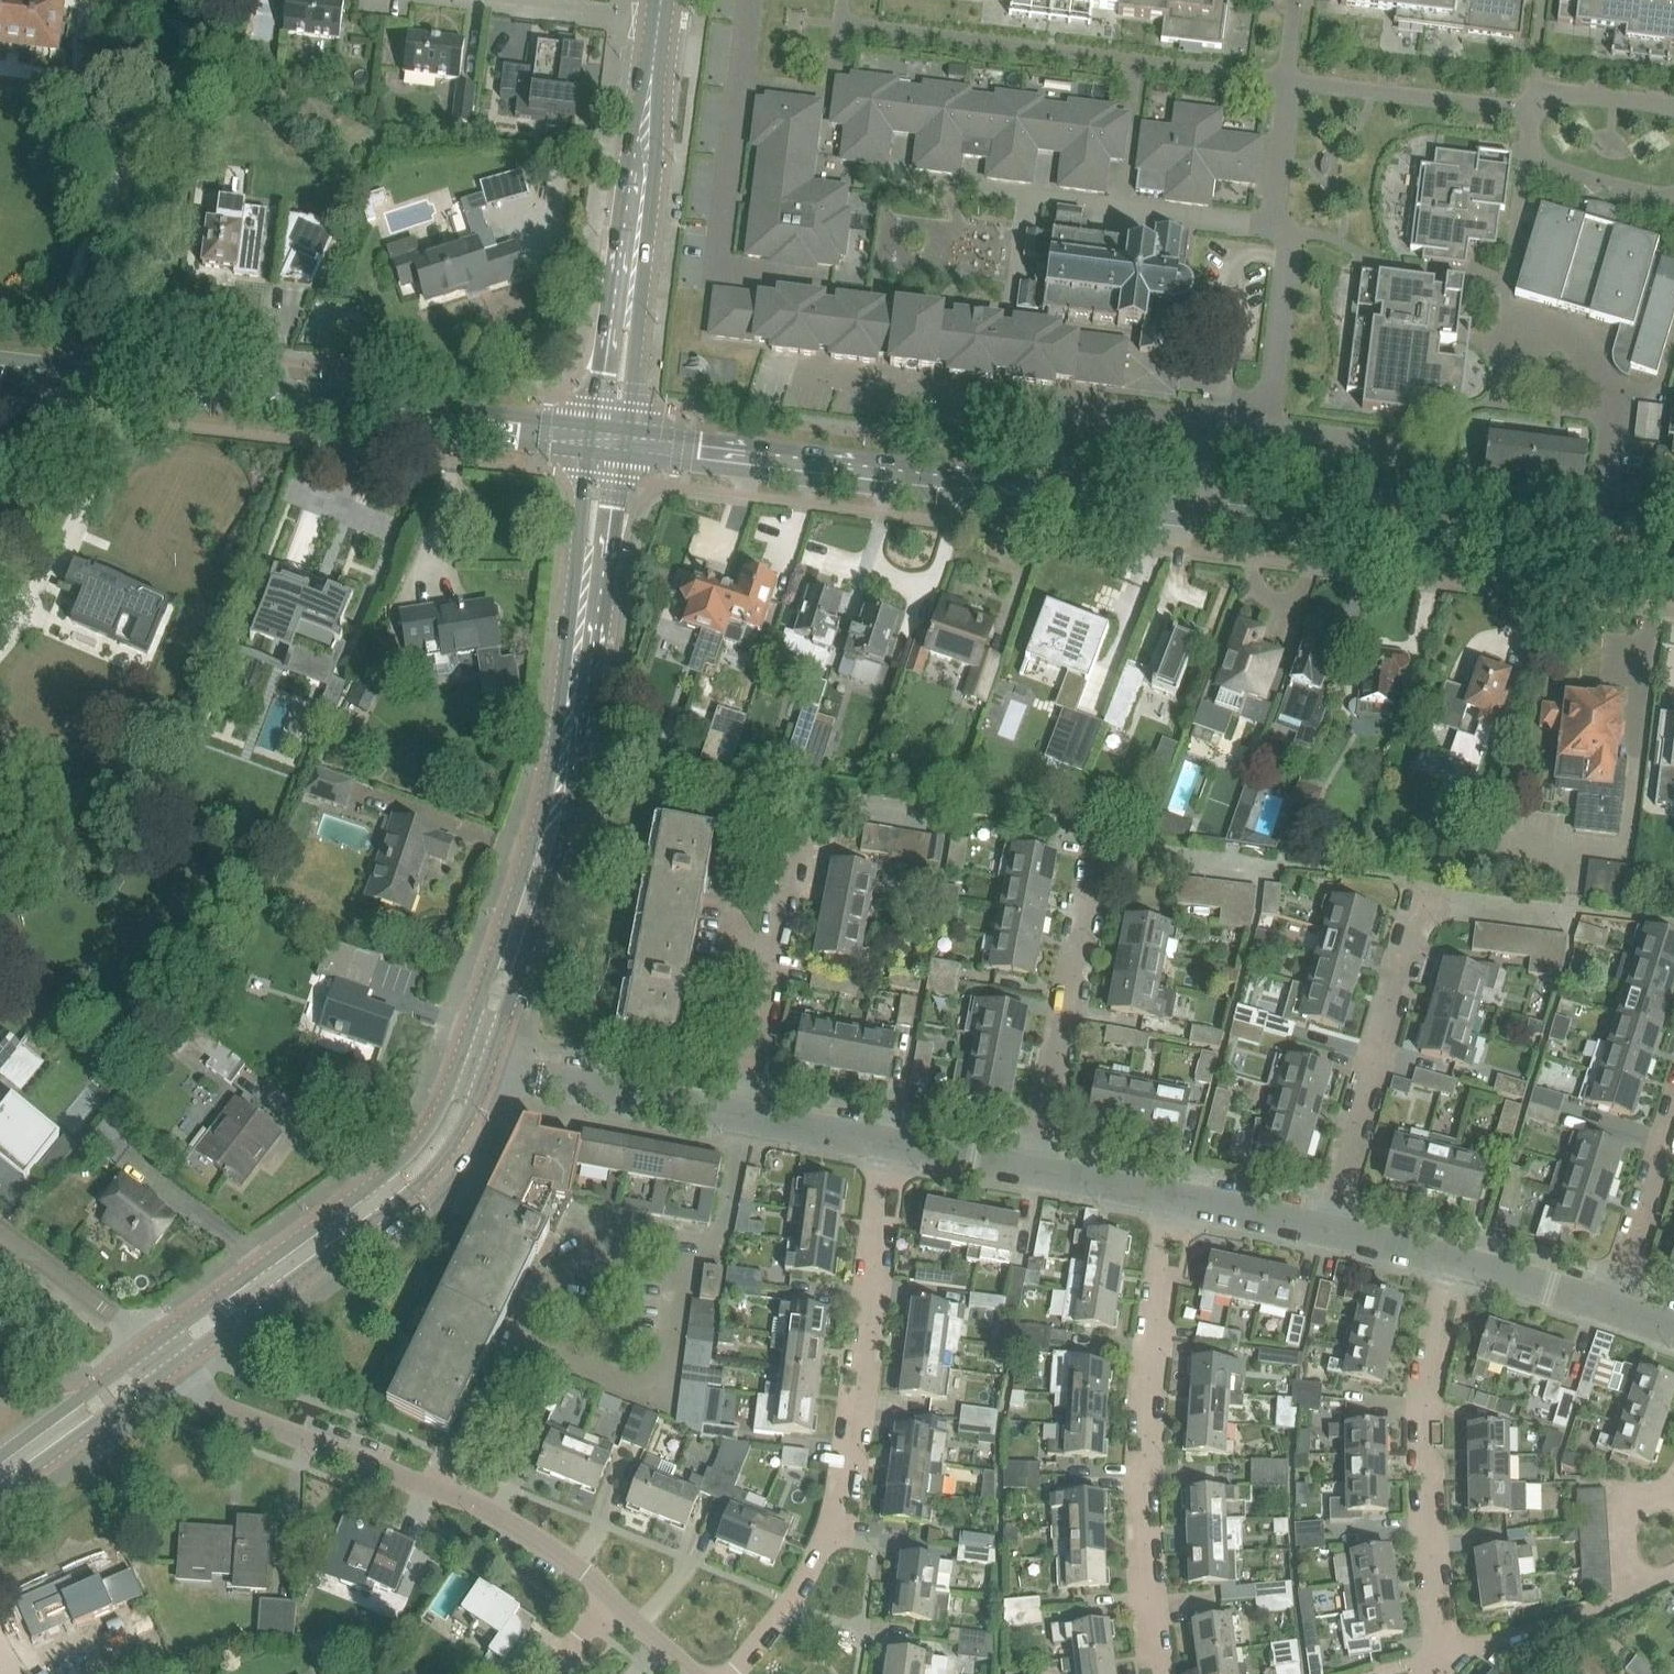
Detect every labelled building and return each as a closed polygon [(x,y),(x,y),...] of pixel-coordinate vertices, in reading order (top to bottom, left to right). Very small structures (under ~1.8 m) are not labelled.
[(66,54),(69,27),(58,26),(60,6),(15,0),(0,0),(0,46),(32,50),(36,55),(43,56),(48,52),(66,54)] [(339,40),(344,0),(342,0),(287,0),(283,32),(339,40)] [(1092,7),(1119,10),(1118,14),(1163,20),(1161,41),(1221,48),(1227,0),(1038,0),(1092,7)] [(1341,4),(1395,11),(1394,23),(1520,39),(1525,0),(1341,0),(1341,4)] [(1557,21),(1575,23),(1575,26),(1625,32),(1624,41),(1673,47),(1673,0),(1560,0),(1557,21)] [(492,17),(490,32),(500,33),(502,19),(492,17)] [(565,44),(565,25),(538,24),(537,43),(565,44)] [(459,81),(465,41),(408,34),(403,73),(459,81)] [(1398,53),(1417,57),(1420,39),(1401,36),(1398,53)] [(1444,59),(1461,60),(1462,44),(1445,43),(1444,59)] [(504,66),(500,96),(517,99),(515,117),(545,121),(546,114),(575,118),(584,49),(538,44),(535,70),(504,66)] [(948,64),(946,76),(964,79),(965,66),(948,64)] [(838,80),(832,124),(847,125),(843,155),(886,161),(890,131),(919,135),(915,164),(959,170),(961,155),(990,159),(988,173),(1031,179),(1035,149),(1064,153),(1060,183),(1104,188),(1108,158),(1122,160),(1128,116),(1113,115),(1114,109),(1070,103),(1069,109),(1041,105),(1041,100),(998,94),(997,100),(968,96),(969,91),(925,85),(925,91),(896,87),(897,81),(853,76),(852,82),(838,80)] [(470,126),(475,87),(458,84),(453,124),(470,126)] [(761,146),(747,255),(774,259),(774,257),(813,262),(813,264),(836,267),(838,256),(843,256),(845,241),(844,240),(845,228),(847,229),(849,213),(843,212),(846,189),(813,185),(822,110),(758,102),(753,145),(761,146)] [(1144,127),(1136,192),(1166,196),(1209,201),(1212,179),(1250,184),(1256,141),(1218,136),(1221,114),(1177,108),(1174,130),(1144,127)] [(1415,208),(1420,209),(1415,248),(1410,248),(1410,249),(1423,251),(1422,261),(1466,266),(1469,242),(1480,243),(1480,244),(1496,246),(1500,209),(1505,210),(1510,168),(1479,164),(1480,152),(1478,151),(1478,157),(1436,152),(1433,167),(1421,166),(1420,168),(1425,168),(1420,207),(1415,207),(1415,208)] [(415,256),(396,262),(404,286),(420,280),(427,300),(469,287),(468,284),(486,278),(488,286),(522,275),(512,246),(498,251),(491,230),(487,231),(483,218),(484,218),(481,210),(487,208),(487,207),(483,195),(461,202),(475,243),(417,262),(415,256)] [(208,223),(203,266),(235,270),(235,274),(258,277),(263,229),(265,229),(268,210),(244,207),(244,204),(220,201),(218,224),(208,223)] [(1584,204),(1584,205),(1588,205),(1584,220),(1541,207),(1515,295),(1620,325),(1613,351),(1612,353),(1612,355),(1612,357),(1612,359),(1612,361),(1613,363),(1614,365),(1614,366),(1615,368),(1616,370),(1619,373),(1620,374),(1622,375),(1625,377),(1629,379),(1629,377),(1628,377),(1631,367),(1656,375),(1673,315),(1673,264),(1653,258),(1658,242),(1615,229),(1620,214),(1622,216),(1623,215),(1619,212),(1614,210),(1610,208),(1605,206),(1600,205),(1595,204),(1590,204),(1584,204)] [(1016,309),(1048,313),(1143,325),(1140,351),(1166,354),(1166,353),(1177,355),(1179,339),(1175,338),(1179,311),(1183,310),(1187,309),(1193,304),(1194,302),(1195,300),(1196,298),(1197,296),(1198,294),(1198,292),(1198,291),(1198,288),(1197,286),(1197,285),(1196,282),(1195,280),(1193,277),(1191,275),(1189,274),(1187,272),(1184,271),(1189,233),(1182,232),(1182,231),(1156,228),(1154,243),(1062,232),(1062,228),(1075,229),(1077,210),(1057,208),(1054,237),(1027,234),(1023,262),(1048,265),(1046,279),(1034,277),(1033,287),(1019,285),(1016,309)] [(305,217),(288,216),(282,269),(285,271),(282,279),(281,279),(281,280),(313,284),(313,282),(312,282),(321,264),(319,263),(335,228),(338,224),(335,222),(321,220),(320,221),(307,215),(305,217)] [(1373,322),(1362,408),(1447,419),(1448,404),(1461,405),(1466,364),(1438,360),(1440,342),(1456,344),(1464,282),(1446,280),(1445,291),(1433,289),(1434,282),(1378,275),(1374,309),(1381,310),(1380,323),(1373,322)] [(714,312),(711,335),(773,343),(772,351),(788,353),(788,351),(800,353),(800,354),(816,356),(817,349),(832,351),(831,358),(847,360),(847,359),(859,360),(859,362),(875,364),(876,356),(891,358),(890,363),(890,365),(895,366),(902,367),(906,367),(918,369),(922,369),(930,370),(934,371),(934,368),(935,364),(950,366),(949,373),(965,375),(965,373),(977,375),(977,376),(993,378),(994,371),(1009,373),(1008,380),(1024,382),(1024,381),(1036,382),(1036,384),(1052,386),(1053,378),(1117,386),(1119,370),(1122,370),(1126,343),(1058,335),(1059,327),(1056,327),(1047,326),(1043,325),(1043,327),(1031,325),(1032,324),(1016,322),(1015,330),(999,328),(1000,320),(984,318),(984,319),(972,318),(972,316),(957,314),(956,317),(941,315),(941,312),(925,310),(925,312),(913,310),(913,309),(897,307),(896,314),(881,312),(882,305),(866,303),(866,304),(854,303),(854,301),(838,299),(837,307),(822,305),(823,298),(807,296),(807,297),(795,296),(795,294),(779,292),(778,299),(716,292),(714,312)] [(1638,404),(1634,440),(1645,442),(1658,443),(1663,407),(1638,404)] [(1587,446),(1489,433),(1483,477),(1582,489),(1587,446)] [(147,654),(168,605),(75,565),(65,587),(83,595),(71,622),(147,654)] [(275,571),(253,629),(255,630),(258,631),(258,629),(261,631),(260,634),(263,635),(264,632),(267,633),(266,636),(269,637),(270,634),(273,635),(272,638),(275,639),(276,636),(295,643),(292,651),(337,668),(341,656),(342,657),(346,646),(341,644),(343,640),(336,638),(340,629),(341,630),(344,623),(353,627),(367,590),(358,586),(340,579),(339,584),(336,592),(328,589),(326,594),(331,595),(325,612),(302,604),(304,598),(307,600),(310,592),(282,581),(281,585),(276,583),(279,573),(275,571)] [(729,623),(724,640),(750,648),(753,641),(757,637),(775,583),(743,573),(738,588),(740,589),(729,623)] [(686,584),(682,595),(688,603),(690,604),(683,624),(700,630),(703,631),(690,670),(700,673),(704,664),(705,660),(716,664),(724,640),(729,623),(740,589),(738,588),(708,578),(708,579),(702,577),(700,582),(695,581),(686,584)] [(786,633),(778,656),(808,666),(809,664),(813,665),(813,666),(814,668),(819,670),(824,671),(825,670),(836,638),(840,628),(839,628),(843,616),(836,614),(836,613),(837,613),(839,605),(839,602),(826,598),(825,592),(818,590),(813,594),(810,593),(799,625),(798,625),(795,636),(786,633)] [(445,605),(445,606),(447,621),(433,623),(432,615),(403,619),(408,656),(426,654),(429,670),(437,677),(451,675),(458,667),(456,654),(497,649),(498,649),(494,622),(499,617),(498,608),(492,606),(491,602),(489,602),(490,603),(463,608),(463,606),(462,606),(461,603),(445,605)] [(1046,605),(1020,674),(1023,675),(1030,657),(1068,671),(1086,678),(1076,705),(1079,706),(1108,628),(1106,627),(1104,632),(1047,611),(1049,606),(1046,605)] [(919,632),(913,650),(928,655),(971,670),(962,698),(983,705),(999,659),(982,653),(992,624),(942,607),(932,636),(931,635),(931,637),(919,632)] [(852,632),(851,632),(839,674),(840,677),(847,679),(851,679),(856,662),(862,664),(863,660),(865,661),(866,659),(883,664),(886,654),(885,653),(896,621),(893,620),(891,614),(884,611),(879,615),(867,611),(866,614),(865,614),(862,622),(863,622),(863,623),(856,620),(852,632)] [(1176,696),(1197,642),(1173,632),(1172,635),(1164,632),(1167,624),(1166,623),(1148,669),(1128,662),(1103,724),(1125,732),(1143,684),(1176,696)] [(1211,676),(1192,729),(1195,730),(1220,739),(1224,740),(1233,715),(1240,718),(1247,698),(1261,703),(1266,691),(1273,670),(1277,658),(1258,652),(1259,650),(1256,649),(1257,646),(1256,645),(1257,644),(1257,642),(1257,640),(1256,638),(1255,636),(1254,635),(1253,634),(1251,633),(1249,632),(1247,632),(1246,632),(1244,632),(1242,633),(1240,634),(1239,635),(1238,637),(1237,638),(1228,666),(1227,666),(1223,677),(1219,675),(1217,679),(1211,676)] [(1285,701),(1281,712),(1297,718),(1294,725),(1300,727),(1297,736),(1293,746),(1294,747),(1310,753),(1331,696),(1320,692),(1333,656),(1322,652),(1323,648),(1309,643),(1307,647),(1304,645),(1283,700),(1285,701)] [(1350,705),(1350,709),(1351,713),(1354,715),(1390,719),(1391,706),(1395,707),(1398,687),(1395,687),(1397,669),(1400,669),(1401,669),(1402,669),(1403,669),(1403,668),(1404,668),(1405,668),(1406,667),(1406,666),(1407,666),(1407,665),(1408,664),(1408,663),(1408,662),(1408,661),(1408,660),(1407,659),(1407,658),(1406,658),(1406,657),(1405,656),(1404,656),(1403,656),(1403,655),(1402,655),(1366,650),(1360,701),(1356,700),(1353,702),(1350,705)] [(1446,683),(1436,710),(1463,720),(1467,708),(1483,713),(1474,739),(1458,734),(1457,733),(1448,759),(1480,771),(1505,699),(1500,698),(1504,687),(1505,687),(1509,676),(1508,676),(1497,672),(1496,669),(1486,665),(1484,668),(1481,667),(1471,692),(1446,683)] [(324,697),(316,719),(318,720),(318,719),(331,724),(346,684),(334,679),(331,679),(327,689),(324,697)] [(367,702),(375,686),(361,679),(348,705),(367,714),(372,704),(367,702)] [(1544,706),(1541,728),(1563,731),(1556,788),(1580,791),(1575,830),(1615,835),(1622,776),(1623,768),(1619,764),(1612,763),(1613,748),(1614,748),(1618,723),(1617,723),(1619,703),(1614,703),(1614,702),(1610,698),(1600,697),(1596,700),(1596,701),(1590,700),(1590,701),(1568,698),(1567,709),(1544,706)] [(799,769),(800,770),(815,723),(819,709),(805,704),(787,756),(788,756),(802,761),(799,769)] [(716,763),(732,715),(718,710),(701,760),(701,761),(716,763)] [(1656,743),(1662,744),(1659,768),(1661,769),(1673,770),(1673,714),(1660,712),(1656,743)] [(1073,713),(1055,760),(1057,761),(1057,758),(1084,768),(1083,771),(1084,771),(1103,724),(1076,714),(1073,713)] [(746,719),(732,715),(716,763),(731,765),(746,719)] [(818,776),(818,775),(834,730),(815,723),(800,770),(818,776)] [(1243,759),(1239,772),(1251,777),(1256,764),(1243,759)] [(315,768),(304,792),(347,807),(356,782),(315,768)] [(1299,784),(1278,843),(1293,848),(1303,820),(1312,823),(1323,793),(1318,791),(1319,789),(1319,787),(1319,785),(1318,783),(1317,782),(1316,780),(1314,779),(1312,778),(1310,778),(1308,778),(1306,778),(1304,779),(1303,780),(1301,781),(1300,783),(1299,784)] [(939,794),(954,797),(957,782),(942,779),(939,794)] [(1226,841),(1226,842),(1233,843),(1233,842),(1239,843),(1239,844),(1244,845),(1266,848),(1276,850),(1278,843),(1244,830),(1251,812),(1239,807),(1226,841)] [(1157,811),(1149,832),(1153,833),(1185,836),(1190,823),(1157,811)] [(1129,814),(1127,826),(1141,828),(1142,816),(1129,814)] [(436,835),(437,833),(393,819),(379,860),(386,863),(374,901),(410,912),(416,896),(418,896),(420,891),(417,890),(429,856),(445,861),(452,840),(436,835)] [(663,823),(644,927),(695,936),(715,833),(663,823)] [(861,851),(875,854),(879,827),(865,825),(861,851)] [(892,830),(879,827),(875,854),(888,856),(892,830)] [(888,856),(901,858),(905,832),(892,830),(888,856)] [(918,834),(905,832),(901,858),(910,860),(914,860),(918,834)] [(914,860),(927,863),(931,836),(918,834),(914,860)] [(931,836),(927,863),(940,865),(945,838),(931,836)] [(963,871),(968,840),(952,838),(947,868),(963,871)] [(1009,880),(1049,887),(1054,857),(1023,851),(1004,848),(999,878),(1009,880)] [(0,876),(12,862),(0,852),(0,876)] [(927,863),(914,860),(910,860),(907,876),(937,881),(940,865),(927,863)] [(1590,864),(1586,895),(1622,900),(1626,868),(1590,864)] [(834,865),(828,894),(868,902),(872,885),(881,887),(884,874),(834,865)] [(1175,904),(1188,905),(1191,879),(1178,877),(1178,878),(1175,904)] [(1205,881),(1191,879),(1188,905),(1201,907),(1205,881)] [(1043,917),(1049,887),(1009,880),(1003,909),(1043,917)] [(1201,907),(1214,909),(1218,882),(1205,881),(1201,907)] [(1214,909),(1221,909),(1227,910),(1231,884),(1218,882),(1214,909)] [(943,896),(958,899),(960,887),(945,884),(943,896)] [(1231,884),(1227,910),(1241,912),(1244,886),(1231,884)] [(1278,917),(1281,886),(1265,884),(1262,915),(1278,917)] [(1244,886),(1241,912),(1254,913),(1257,887),(1244,886)] [(121,899),(114,894),(110,895),(105,903),(106,906),(114,911),(117,911),(122,903),(121,899)] [(828,894),(822,926),(862,933),(868,902),(828,894)] [(956,911),(958,899),(943,896),(941,908),(956,911)] [(1325,898),(1321,911),(1329,915),(1325,930),(1365,942),(1374,912),(1325,898)] [(997,939),(1038,947),(1043,917),(1003,909),(997,939)] [(1241,912),(1227,910),(1221,909),(1219,926),(1250,929),(1254,913),(1241,912)] [(918,912),(914,930),(929,932),(932,914),(918,912)] [(1127,920),(1122,950),(1161,958),(1164,941),(1174,943),(1177,929),(1127,920)] [(1472,950),(1485,952),(1489,926),(1476,924),(1472,950)] [(1609,934),(1580,924),(1579,924),(1574,940),(1604,949),(1609,934)] [(822,926),(816,955),(867,964),(869,951),(859,949),(862,933),(822,926)] [(1502,927),(1489,926),(1485,952),(1499,954),(1502,927)] [(676,1040),(695,936),(644,927),(643,928),(642,935),(624,1031),(649,1035),(676,1040)] [(1515,929),(1502,927),(1499,954),(1512,955),(1515,929)] [(1638,960),(1673,971),(1673,939),(1637,928),(1633,941),(1643,944),(1638,960)] [(1253,942),(1268,946),(1272,933),(1258,929),(1256,929),(1253,942)] [(1512,955),(1525,957),(1528,931),(1515,929),(1512,955)] [(1372,943),(1365,942),(1325,930),(1317,959),(1357,971),(1358,966),(1360,967),(1362,960),(1367,961),(1372,943)] [(1541,932),(1528,931),(1525,957),(1531,958),(1538,959),(1541,932)] [(1538,959),(1551,960),(1554,934),(1541,932),(1538,959)] [(1568,936),(1554,934),(1551,960),(1564,962),(1568,936)] [(1032,977),(1038,947),(997,939),(994,956),(984,955),(982,968),(1032,977)] [(1265,957),(1268,946),(1253,942),(1250,952),(1252,953),(1265,957)] [(327,945),(318,971),(335,977),(344,951),(327,945)] [(1122,950),(1116,981),(1155,989),(1161,958),(1122,950)] [(1629,989),(1668,1001),(1673,980),(1673,971),(1638,960),(1623,956),(1614,984),(1629,989)] [(1551,960),(1538,959),(1531,958),(1529,974),(1560,978),(1564,962),(1551,960)] [(1573,958),(1569,970),(1584,975),(1588,963),(1573,958)] [(1352,987),(1357,971),(1317,959),(1309,988),(1349,999),(1350,995),(1352,996),(1354,988),(1352,987)] [(932,960),(929,976),(959,982),(962,966),(932,960)] [(1437,994),(1476,1005),(1481,988),(1491,991),(1494,978),(1445,964),(1437,994)] [(918,992),(921,974),(892,969),(888,986),(918,992)] [(1238,972),(1222,969),(1220,981),(1236,984),(1238,972)] [(1581,986),(1584,975),(1569,970),(1566,982),(1581,986)] [(843,978),(813,972),(810,988),(840,994),(843,978)] [(956,998),(959,982),(929,976),(926,992),(956,998)] [(321,1029),(374,1048),(375,1045),(381,1048),(393,1014),(364,1003),(369,989),(339,978),(321,1029)] [(851,997),(853,988),(854,981),(843,978),(840,994),(851,997)] [(1116,981),(1110,1010),(1160,1020),(1170,1022),(1176,992),(1155,989),(1116,981)] [(1294,984),(1290,1001),(1295,1003),(1290,1023),(1295,1025),(1305,1028),(1307,1020),(1341,1029),(1349,999),(1309,988),(1294,984)] [(1659,1030),(1668,1001),(1629,989),(1620,1017),(1659,1030)] [(1468,1034),(1476,1005),(1437,994),(1436,998),(1434,998),(1432,1006),(1433,1006),(1429,1023),(1468,1034)] [(918,999),(902,996),(897,1026),(913,1028),(918,999)] [(971,998),(964,1033),(979,1036),(979,1035),(1019,1043),(1025,1013),(991,1006),(992,1002),(971,998)] [(1238,1006),(1234,1022),(1264,1030),(1268,1014),(1238,1006)] [(818,1020),(819,1015),(806,1013),(796,1063),(826,1069),(834,1023),(818,1020)] [(180,1014),(171,1027),(189,1039),(187,1042),(210,1058),(205,1066),(231,1084),(245,1063),(180,1014)] [(1556,1016),(1552,1028),(1567,1032),(1571,1021),(1556,1016)] [(1659,1030),(1620,1017),(1611,1046),(1650,1058),(1659,1030)] [(1527,1032),(1542,1037),(1546,1025),(1530,1020),(1527,1032)] [(1259,1046),(1264,1030),(1234,1022),(1230,1037),(1259,1046)] [(826,1069),(857,1075),(866,1028),(834,1023),(826,1069)] [(1463,1051),(1468,1034),(1429,1023),(1420,1053),(1469,1067),(1473,1054),(1463,1051)] [(1220,1049),(1224,1033),(1191,1026),(1188,1043),(1220,1049)] [(866,1028),(857,1075),(887,1080),(896,1030),(883,1027),(882,1031),(866,1028)] [(1104,1043),(1134,1048),(1137,1032),(1107,1027),(1104,1043)] [(1564,1044),(1567,1032),(1552,1028),(1549,1039),(1564,1044)] [(21,1041),(6,1029),(0,1037),(0,1068),(21,1041)] [(1149,1034),(1137,1032),(1134,1048),(1147,1050),(1148,1041),(1149,1034)] [(979,1036),(973,1065),(1014,1073),(1019,1043),(979,1035),(979,1036)] [(21,1041),(0,1068),(0,1073),(22,1091),(46,1061),(21,1041)] [(918,1042),(916,1055),(932,1057),(934,1045),(918,1042)] [(1611,1046),(1602,1075),(1640,1087),(1650,1058),(1611,1046)] [(1216,1056),(1200,1052),(1192,1081),(1208,1086),(1216,1056)] [(911,1085),(927,1088),(932,1057),(916,1055),(911,1085)] [(1286,1073),(1281,1090),(1320,1101),(1329,1071),(1280,1057),(1276,1070),(1286,1073)] [(973,1065),(957,1062),(951,1093),(958,1094),(977,1097),(1008,1103),(1014,1073),(973,1065)] [(1110,1082),(1112,1071),(1099,1069),(1090,1119),(1120,1125),(1127,1085),(1110,1082)] [(1416,1069),(1411,1085),(1440,1094),(1445,1078),(1416,1069)] [(1589,1087),(1584,1102),(1631,1117),(1640,1087),(1602,1075),(1600,1074),(1595,1089),(1589,1087)] [(1493,1091),(1523,1100),(1528,1084),(1498,1076),(1493,1091)] [(1457,1081),(1445,1078),(1440,1094),(1453,1097),(1455,1088),(1457,1081)] [(1157,1091),(1150,1131),(1180,1137),(1190,1087),(1159,1081),(1157,1091)] [(1120,1125),(1150,1131),(1157,1091),(1127,1085),(1120,1125)] [(1534,1088),(1530,1103),(1560,1112),(1564,1097),(1534,1088)] [(1217,1090),(1214,1102),(1230,1106),(1232,1094),(1217,1090)] [(1312,1130),(1320,1101),(1281,1090),(1273,1119),(1312,1130)] [(0,1113),(0,1157),(26,1179),(64,1131),(16,1093),(0,1113)] [(265,1153),(279,1135),(236,1102),(195,1154),(227,1178),(229,1176),(241,1185),(250,1173),(247,1171),(263,1151),(265,1153)] [(1206,1132),(1222,1136),(1230,1106),(1214,1102),(1206,1132)] [(1497,1132),(1513,1137),(1521,1107),(1506,1102),(1497,1132)] [(1555,1128),(1560,1112),(1530,1103),(1525,1119),(1555,1128)] [(1304,1160),(1312,1130),(1273,1119),(1271,1125),(1256,1121),(1249,1156),(1268,1160),(1271,1151),(1304,1160)] [(103,1123),(88,1142),(114,1162),(128,1142),(103,1123)] [(581,1145),(540,1137),(542,1126),(523,1123),(486,1199),(490,1201),(550,1231),(555,1233),(570,1203),(572,1194),(572,1189),(577,1166),(581,1145)] [(1386,1180),(1416,1188),(1426,1148),(1409,1144),(1412,1134),(1399,1131),(1386,1180)] [(1572,1134),(1568,1147),(1578,1150),(1572,1167),(1611,1179),(1621,1150),(1572,1134)] [(619,1197),(624,1174),(629,1143),(583,1135),(581,1145),(577,1166),(611,1172),(607,1195),(572,1189),(572,1194),(577,1202),(617,1209),(619,1197)] [(1429,1135),(1426,1148),(1416,1188),(1445,1195),(1455,1156),(1459,1142),(1429,1135)] [(663,1217),(665,1206),(669,1183),(674,1151),(629,1143),(624,1174),(657,1181),(653,1204),(619,1197),(617,1209),(663,1217)] [(1472,1160),(1455,1156),(1445,1195),(1475,1203),(1487,1154),(1474,1150),(1472,1160)] [(663,1217),(696,1224),(708,1226),(722,1160),(674,1151),(669,1183),(703,1189),(698,1212),(665,1206),(663,1217)] [(1549,1192),(1563,1196),(1602,1208),(1611,1179),(1572,1167),(1558,1163),(1549,1192)] [(1527,1172),(1511,1167),(1508,1179),(1524,1184),(1527,1172)] [(760,1170),(747,1168),(740,1205),(753,1206),(760,1171),(760,1170)] [(156,1204),(122,1178),(104,1203),(113,1210),(104,1222),(130,1242),(135,1235),(153,1249),(173,1223),(153,1208),(156,1204)] [(1508,1179),(1499,1207),(1515,1211),(1524,1184),(1508,1179)] [(804,1195),(802,1213),(840,1218),(844,1186),(797,1180),(795,1193),(804,1195)] [(1545,1208),(1536,1237),(1557,1244),(1562,1228),(1572,1231),(1593,1238),(1602,1208),(1563,1196),(1558,1212),(1545,1208)] [(490,1201),(478,1225),(442,1299),(390,1407),(416,1420),(426,1425),(443,1433),(531,1253),(538,1256),(550,1231),(490,1201)] [(928,1202),(919,1249),(933,1251),(952,1255),(953,1246),(960,1208),(928,1202)] [(735,1231),(735,1234),(748,1235),(750,1222),(753,1206),(740,1205),(735,1231)] [(989,1213),(960,1208),(953,1246),(969,1249),(966,1262),(980,1264),(989,1213)] [(789,1209),(787,1224),(800,1226),(798,1243),(836,1248),(840,1218),(802,1213),(802,1211),(789,1209)] [(1095,1235),(1099,1212),(1086,1210),(1082,1233),(1076,1232),(1074,1245),(1087,1247),(1085,1264),(1085,1266),(1121,1271),(1126,1241),(1127,1241),(1127,1240),(1095,1235)] [(989,1213),(980,1260),(1010,1265),(1019,1219),(989,1213)] [(1054,1226),(1040,1223),(1034,1257),(1048,1260),(1054,1226)] [(832,1277),(836,1248),(798,1243),(789,1242),(785,1271),(832,1277)] [(1232,1301),(1241,1263),(1211,1256),(1200,1311),(1212,1314),(1216,1297),(1232,1301)] [(1071,1262),(1069,1274),(1082,1277),(1080,1294),(1080,1295),(1117,1301),(1121,1271),(1085,1266),(1085,1264),(1071,1262)] [(1269,1268),(1241,1263),(1232,1301),(1260,1307),(1269,1268)] [(700,1301),(718,1304),(723,1270),(704,1267),(700,1301)] [(764,1273),(728,1268),(726,1281),(763,1286),(764,1273)] [(1297,1274),(1269,1268),(1260,1307),(1288,1313),(1297,1274)] [(915,1282),(953,1287),(955,1276),(948,1275),(949,1273),(917,1269),(915,1282)] [(1019,1313),(1025,1286),(1027,1272),(1013,1269),(1008,1299),(1006,1312),(1019,1313)] [(1038,1288),(1040,1274),(1027,1272),(1025,1286),(1038,1288)] [(968,1276),(949,1273),(948,1275),(955,1276),(953,1287),(966,1289),(968,1276)] [(726,1281),(725,1294),(761,1299),(763,1286),(726,1281)] [(1315,1312),(1326,1314),(1333,1284),(1320,1281),(1313,1312),(1315,1312)] [(1359,1303),(1355,1321),(1394,1330),(1401,1300),(1346,1287),(1344,1300),(1359,1303)] [(1062,1323),(1113,1331),(1113,1329),(1112,1329),(1117,1301),(1080,1295),(1080,1294),(1067,1292),(1062,1323)] [(969,1307),(1006,1312),(1008,1299),(971,1294),(969,1307)] [(692,1300),(690,1315),(717,1318),(718,1304),(700,1301),(692,1300)] [(912,1304),(907,1335),(959,1342),(961,1325),(963,1311),(925,1306),(925,1304),(921,1303),(920,1305),(912,1304)] [(773,1320),(770,1337),(772,1338),(786,1339),(823,1344),(827,1313),(781,1307),(779,1321),(773,1320)] [(1323,1328),(1326,1314),(1315,1312),(1313,1312),(1310,1325),(1323,1328)] [(688,1328),(715,1332),(717,1318),(690,1315),(688,1328)] [(1292,1316),(1286,1344),(1299,1347),(1305,1319),(1292,1316)] [(1355,1321),(1348,1348),(1388,1358),(1394,1330),(1355,1321)] [(1489,1365),(1506,1371),(1518,1333),(1489,1324),(1472,1377),(1484,1381),(1489,1365)] [(1199,1325),(1196,1341),(1222,1346),(1225,1330),(1199,1325)] [(1017,1327),(1015,1340),(1051,1344),(1052,1330),(1017,1327)] [(687,1342),(713,1346),(715,1332),(688,1328),(687,1342)] [(734,1332),(720,1330),(718,1344),(732,1346),(734,1332)] [(1226,1330),(1222,1346),(1238,1349),(1242,1333),(1226,1330)] [(1506,1371),(1533,1379),(1545,1341),(1518,1333),(1506,1371)] [(1616,1339),(1597,1333),(1580,1383),(1590,1386),(1600,1356),(1610,1359),(1616,1339)] [(957,1355),(959,1342),(907,1335),(904,1366),(951,1372),(951,1370),(943,1369),(945,1353),(957,1355)] [(772,1338),(771,1351),(784,1353),(782,1369),(820,1375),(823,1344),(786,1339),(772,1338)] [(1050,1357),(1051,1344),(1015,1340),(1013,1350),(1012,1353),(1019,1354),(1050,1357)] [(1559,1390),(1572,1350),(1545,1341),(1533,1379),(1547,1383),(1542,1399),(1555,1403),(1559,1390)] [(711,1359),(713,1346),(687,1342),(685,1355),(711,1359)] [(996,1362),(1010,1362),(1012,1353),(1013,1350),(997,1347),(996,1362)] [(1388,1358),(1348,1348),(1345,1363),(1330,1360),(1327,1373),(1382,1385),(1388,1358)] [(1299,1368),(1300,1356),(1260,1351),(1258,1363),(1299,1368)] [(683,1369),(709,1372),(710,1371),(711,1359),(685,1355),(683,1369)] [(1109,1368),(1109,1367),(1074,1365),(1074,1356),(1053,1355),(1052,1378),(1051,1396),(1055,1396),(1106,1399),(1108,1368),(1109,1368)] [(1667,1411),(1668,1409),(1673,1392),(1673,1381),(1624,1364),(1610,1359),(1600,1356),(1590,1386),(1592,1386),(1617,1394),(1631,1399),(1667,1411)] [(1193,1363),(1191,1394),(1229,1396),(1231,1378),(1238,1379),(1239,1365),(1193,1361),(1193,1363)] [(947,1401),(951,1372),(904,1366),(900,1395),(947,1401)] [(709,1372),(683,1369),(681,1383),(708,1386),(721,1388),(723,1378),(723,1374),(723,1373),(710,1371),(709,1372)] [(816,1405),(820,1375),(782,1369),(780,1386),(767,1384),(765,1398),(778,1399),(816,1405)] [(540,1408),(552,1413),(569,1380),(556,1375),(540,1408)] [(681,1383),(680,1396),(706,1399),(708,1386),(681,1383)] [(1292,1397),(1320,1400),(1322,1385),(1294,1383),(1292,1397)] [(1592,1386),(1590,1386),(1580,1383),(1576,1396),(1588,1400),(1592,1386)] [(1558,1404),(1551,1424),(1566,1428),(1576,1396),(1559,1390),(1555,1403),(1558,1404)] [(1468,1405),(1495,1413),(1499,1400),(1472,1391),(1468,1405)] [(1011,1393),(1009,1408),(1024,1409),(1025,1394),(1022,1394),(1011,1393)] [(1243,1398),(1240,1397),(1191,1394),(1189,1424),(1227,1427),(1228,1408),(1243,1409),(1243,1398)] [(678,1410),(704,1413),(706,1399),(680,1396),(678,1410)] [(1104,1429),(1106,1399),(1055,1396),(1054,1408),(1068,1409),(1067,1427),(1104,1429)] [(1319,1412),(1320,1400),(1292,1397),(1292,1401),(1291,1409),(1319,1412)] [(812,1434),(816,1405),(778,1399),(777,1416),(767,1415),(766,1428),(812,1434)] [(1667,1411),(1631,1399),(1621,1427),(1658,1439),(1667,1411)] [(1290,1415),(1291,1409),(1292,1401),(1276,1400),(1275,1413),(1290,1415)] [(1514,1404),(1499,1400),(1495,1413),(1510,1418),(1514,1404)] [(635,1446),(648,1412),(635,1407),(621,1440),(635,1446)] [(963,1409),(961,1422),(996,1426),(998,1413),(963,1409)] [(703,1424),(704,1413),(678,1410),(676,1423),(702,1433),(703,1424)] [(659,1417),(648,1412),(635,1446),(645,1450),(659,1417)] [(895,1429),(891,1461),(943,1468),(947,1436),(948,1423),(915,1419),(914,1431),(895,1429)] [(995,1439),(996,1426),(961,1422),(959,1435),(995,1439)] [(538,1471),(567,1482),(581,1447),(582,1447),(587,1434),(570,1428),(568,1432),(547,1423),(537,1448),(546,1452),(538,1471)] [(703,1424),(702,1433),(702,1436),(737,1441),(739,1428),(703,1424)] [(1187,1452),(1186,1452),(1186,1453),(1234,1457),(1234,1444),(1226,1443),(1227,1427),(1189,1424),(1187,1452)] [(1344,1438),(1344,1457),(1385,1457),(1385,1425),(1329,1425),(1329,1438),(1344,1438)] [(1048,1443),(1047,1456),(1103,1459),(1103,1458),(1102,1458),(1104,1429),(1067,1427),(1055,1426),(1054,1443),(1048,1443)] [(1507,1427),(1468,1427),(1469,1458),(1508,1457),(1507,1427)] [(1650,1465),(1658,1439),(1621,1427),(1617,1440),(1600,1435),(1596,1447),(1650,1465)] [(1545,1444),(1559,1449),(1563,1435),(1549,1431),(1545,1444)] [(737,1442),(737,1441),(702,1436),(701,1437),(724,1440),(712,1471),(726,1476),(740,1442),(737,1442)] [(597,1453),(582,1447),(581,1447),(567,1482),(595,1494),(615,1446),(602,1441),(597,1453)] [(740,1442),(726,1476),(738,1481),(753,1444),(740,1442)] [(1555,1461),(1559,1449),(1545,1444),(1541,1457),(1555,1461)] [(806,1470),(809,1452),(785,1448),(782,1466),(806,1470)] [(1579,1455),(1564,1450),(1559,1463),(1575,1468),(1579,1455)] [(648,1457),(628,1507),(658,1519),(672,1483),(678,1469),(648,1457)] [(1308,1457),(1295,1457),(1295,1471),(1308,1471),(1308,1457)] [(1345,1486),(1386,1485),(1385,1457),(1344,1457),(1345,1486)] [(1508,1457),(1469,1458),(1469,1486),(1525,1486),(1525,1484),(1508,1484),(1508,1457)] [(941,1479),(942,1468),(891,1461),(887,1491),(926,1496),(926,1495),(943,1497),(945,1480),(941,1479)] [(1250,1464),(1250,1476),(1288,1477),(1288,1465),(1250,1464)] [(1002,1465),(1002,1478),(1040,1478),(1040,1465),(1002,1465)] [(672,1483),(658,1519),(685,1530),(700,1492),(716,1499),(725,1476),(712,1471),(708,1469),(704,1479),(692,1475),(686,1489),(672,1483)] [(979,1503),(995,1505),(995,1474),(983,1473),(979,1503)] [(1288,1489),(1288,1477),(1250,1476),(1250,1488),(1288,1489)] [(1040,1492),(1040,1478),(1002,1478),(1001,1492),(1040,1492)] [(1354,1513),(1386,1513),(1386,1485),(1345,1486),(1345,1500),(1330,1500),(1330,1522),(1354,1522),(1354,1521),(1354,1513)] [(1479,1516),(1479,1514),(1526,1514),(1525,1486),(1469,1486),(1470,1514),(1477,1514),(1477,1516),(1479,1516)] [(1577,1507),(1606,1505),(1605,1489),(1576,1491),(1577,1507)] [(724,1525),(717,1543),(747,1555),(761,1519),(765,1511),(745,1503),(748,1495),(738,1491),(724,1525)] [(924,1512),(926,1496),(887,1491),(883,1520),(931,1527),(932,1514),(924,1512)] [(1186,1493),(1182,1493),(1182,1509),(1187,1509),(1187,1526),(1241,1524),(1245,1523),(1244,1505),(1237,1505),(1236,1492),(1186,1493)] [(1103,1496),(1051,1498),(1052,1530),(1103,1528),(1102,1497),(1103,1497),(1103,1496)] [(1607,1518),(1606,1505),(1577,1507),(1578,1520),(1607,1518)] [(761,1519),(747,1555),(774,1566),(793,1518),(781,1513),(779,1517),(776,1525),(761,1519)] [(1579,1533),(1608,1531),(1607,1518),(1578,1520),(1579,1533)] [(183,1529),(180,1573),(210,1575),(232,1577),(231,1591),(265,1593),(269,1523),(240,1521),(239,1532),(228,1532),(183,1529)] [(343,1521),(327,1561),(347,1569),(342,1581),(372,1593),(375,1585),(393,1593),(399,1577),(402,1579),(415,1546),(388,1535),(387,1539),(364,1530),(364,1529),(364,1528),(363,1527),(362,1526),(361,1526),(360,1526),(359,1526),(358,1527),(343,1521)] [(1273,1537),(1288,1536),(1288,1522),(1272,1523),(1273,1537)] [(1324,1536),(1323,1522),(1294,1524),(1295,1538),(1324,1536)] [(1241,1524),(1187,1526),(1188,1556),(1234,1554),(1242,1554),(1241,1524)] [(1066,1541),(1067,1560),(1104,1559),(1103,1528),(1052,1530),(1052,1541),(1066,1541)] [(1578,1529),(1563,1530),(1564,1545),(1579,1544),(1578,1529)] [(1016,1531),(1002,1531),(1002,1547),(1017,1546),(1016,1531)] [(1609,1545),(1608,1531),(1579,1533),(1580,1546),(1609,1545)] [(930,1532),(929,1545),(943,1546),(945,1532),(930,1532)] [(960,1536),(958,1548),(995,1553),(995,1541),(960,1536)] [(1296,1551),(1325,1549),(1324,1536),(1295,1538),(1296,1551)] [(1580,1546),(1581,1560),(1609,1558),(1609,1545),(1580,1546)] [(1479,1585),(1520,1580),(1517,1561),(1532,1559),(1531,1546),(1475,1554),(1479,1585)] [(995,1565),(995,1553),(958,1548),(957,1560),(995,1565)] [(1341,1588),(1394,1580),(1390,1549),(1334,1557),(1336,1570),(1339,1588),(1341,1588)] [(1235,1571),(1234,1554),(1188,1556),(1189,1583),(1189,1585),(1235,1584),(1235,1571)] [(901,1557),(897,1589),(947,1595),(952,1564),(901,1557)] [(1582,1573),(1610,1571),(1609,1558),(1581,1560),(1582,1573)] [(1058,1590),(1106,1587),(1106,1586),(1105,1586),(1104,1559),(1067,1560),(1057,1560),(1058,1576),(1058,1590)] [(1582,1584),(1611,1582),(1610,1571),(1582,1573),(1582,1584)] [(119,1623),(100,1579),(76,1590),(70,1578),(16,1601),(27,1627),(67,1610),(75,1626),(92,1619),(98,1632),(119,1623)] [(1343,1616),(1345,1616),(1398,1608),(1394,1580),(1341,1588),(1345,1614),(1342,1614),(1343,1616)] [(1521,1594),(1520,1580),(1479,1585),(1482,1612),(1538,1605),(1537,1592),(1521,1594)] [(1253,1584),(1254,1601),(1291,1598),(1290,1581),(1253,1584)] [(1612,1595),(1611,1582),(1582,1584),(1583,1597),(1612,1595)] [(454,1622),(476,1636),(482,1627),(499,1638),(493,1647),(477,1672),(478,1673),(508,1673),(503,1664),(520,1639),(521,1637),(522,1635),(522,1632),(522,1629),(521,1627),(520,1624),(518,1622),(516,1621),(514,1619),(520,1609),(479,1583),(454,1622)] [(897,1589),(893,1618),(937,1624),(939,1610),(946,1611),(947,1595),(897,1589)] [(1292,1608),(1291,1598),(1254,1601),(1255,1611),(1292,1608)] [(261,1637),(295,1640),(297,1602),(263,1600),(261,1637)] [(1003,1603),(1003,1617),(1040,1613),(1039,1600),(1003,1603)] [(1300,1606),(1302,1622),(1315,1620),(1313,1604),(1300,1606)] [(1398,1608),(1345,1616),(1343,1616),(1349,1657),(1370,1653),(1372,1653),(1370,1640),(1402,1635),(1398,1608)] [(1040,1613),(1003,1617),(1004,1630),(1041,1627),(1040,1613)] [(1239,1618),(1192,1624),(1192,1625),(1193,1625),(1197,1657),(1235,1651),(1232,1632),(1241,1631),(1239,1618)] [(1319,1647),(1315,1620),(1302,1622),(1306,1649),(1319,1647)] [(1078,1622),(1050,1626),(1053,1645),(1071,1643),(1073,1660),(1073,1661),(1112,1655),(1108,1625),(1109,1625),(1109,1624),(1089,1627),(1078,1628),(1078,1622)] [(961,1633),(959,1645),(979,1648),(996,1650),(996,1638),(961,1633)] [(1271,1645),(1274,1668),(1300,1664),(1297,1642),(1271,1645)] [(979,1648),(977,1660),(996,1662),(996,1650),(979,1648)] [(1197,1657),(1199,1673),(1246,1673),(1245,1666),(1237,1667),(1235,1651),(1197,1657)] [(940,1672),(948,1673),(950,1660),(888,1652),(885,1673),(939,1673),(940,1672)] [(1112,1655),(1073,1661),(1073,1660),(1062,1661),(1064,1673),(1067,1673),(1077,1673),(1115,1673),(1112,1655)] [(1626,1671),(1630,1673),(1661,1673),(1638,1655),(1626,1671)]
